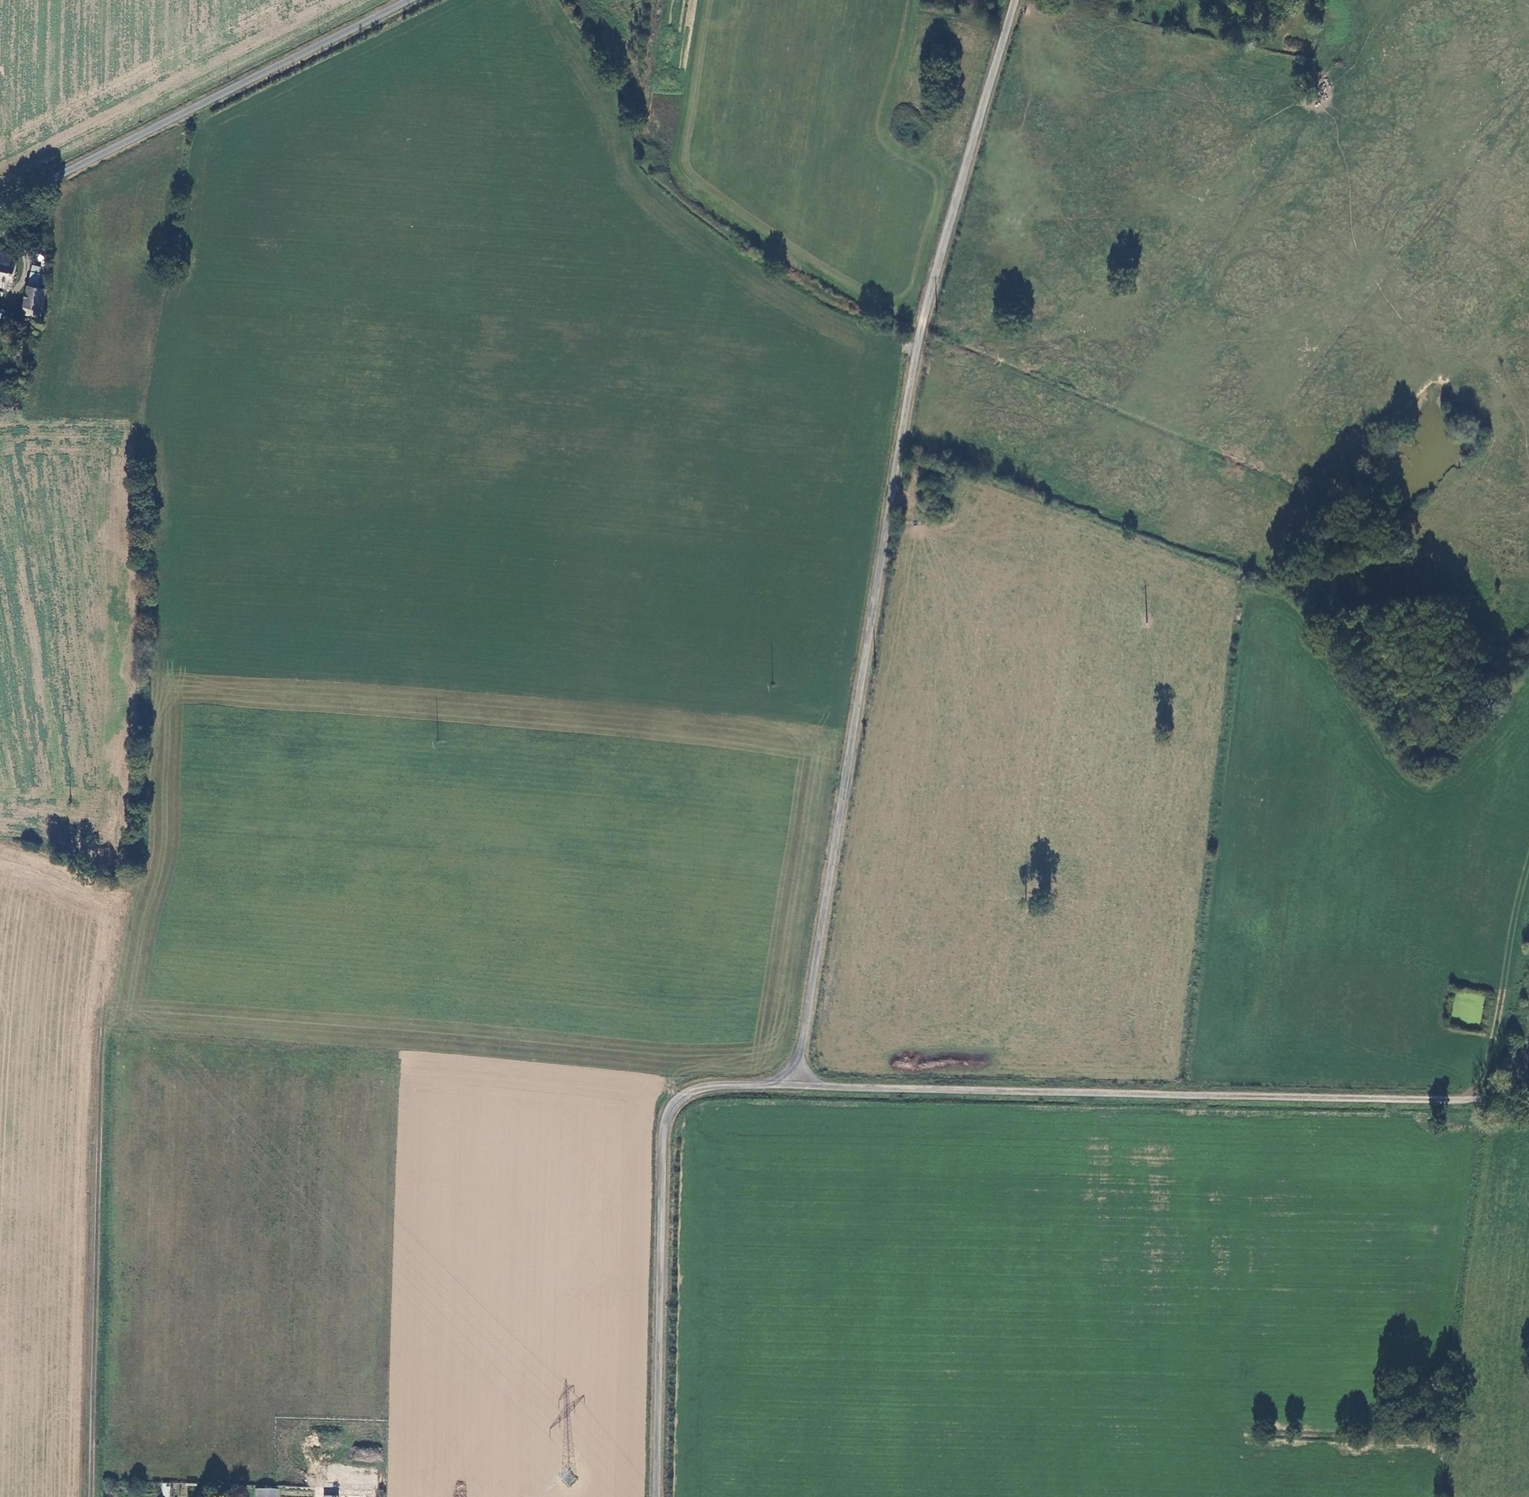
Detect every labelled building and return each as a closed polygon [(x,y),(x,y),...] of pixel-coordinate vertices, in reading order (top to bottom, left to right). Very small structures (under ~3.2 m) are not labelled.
[(22,252),(0,247),(0,277),(12,279),(18,280),(22,252)] [(49,272),(35,270),(33,284),(46,286),(49,272)] [(12,279),(0,277),(0,284),(10,286),(12,279)] [(47,308),(51,287),(46,286),(33,284),(32,284),(28,304),(47,308)] [(47,308),(28,304),(27,311),(45,315),(47,308)] [(255,1487),(255,1496),(279,1496),(279,1488),(255,1487)]
